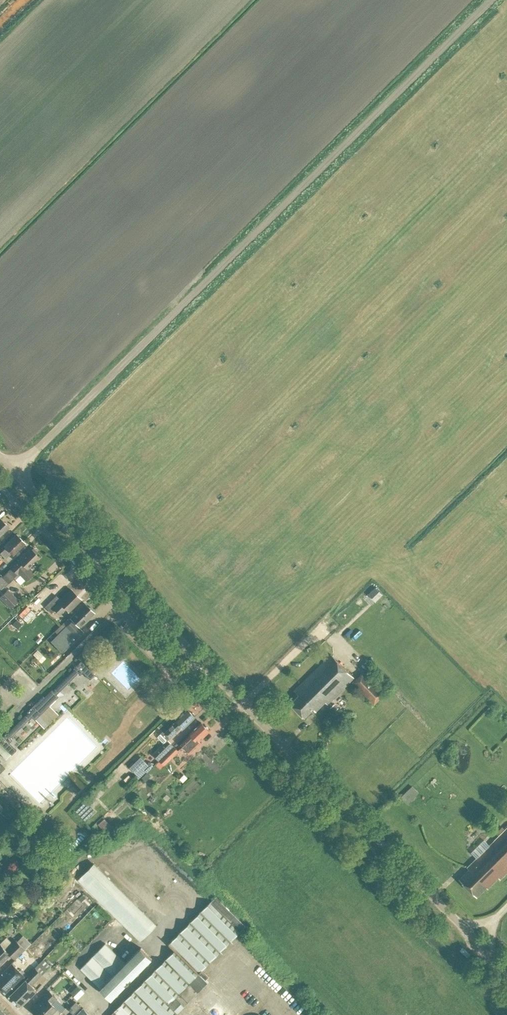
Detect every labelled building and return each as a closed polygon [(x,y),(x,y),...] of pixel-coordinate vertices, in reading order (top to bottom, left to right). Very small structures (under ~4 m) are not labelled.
[(9,527),(0,518),(0,535),(9,527)] [(24,543),(16,534),(5,545),(6,546),(1,551),(5,557),(11,552),(13,553),(24,543)] [(28,569),(34,563),(33,562),(38,557),(30,548),(2,576),(1,575),(0,576),(0,589),(3,586),(4,587),(13,577),(20,584),(25,580),(26,581),(33,574),(28,569)] [(0,596),(0,598),(10,608),(18,600),(7,589),(0,596)] [(80,599),(71,589),(60,600),(56,595),(45,607),(52,613),(55,610),(60,615),(65,609),(68,611),(80,599)] [(46,602),(50,597),(46,593),(41,598),(46,602)] [(79,627),(93,612),(84,603),(70,618),(72,620),(70,621),(59,632),(57,634),(51,640),(60,648),(74,634),(77,636),(83,630),(79,627)] [(41,662),(46,658),(40,652),(35,657),(41,662)] [(355,676),(344,665),(331,653),(295,689),(300,694),(290,703),(304,717),(314,708),(316,711),(326,701),(328,703),(355,676)] [(5,759),(10,753),(11,754),(16,749),(9,742),(12,739),(10,737),(31,716),(34,719),(58,696),(56,694),(77,673),(79,675),(82,672),(89,679),(94,674),(81,661),(73,668),(74,669),(53,690),(52,689),(44,697),(43,695),(27,712),(6,734),(5,733),(0,738),(0,754),(5,759)] [(375,704),(387,691),(366,670),(353,682),(375,704)] [(184,728),(196,716),(195,715),(195,714),(193,712),(191,712),(187,708),(176,719),(177,720),(164,733),(163,731),(158,735),(158,737),(162,741),(164,741),(152,753),(158,760),(166,752),(173,745),(167,740),(182,726),(184,728)] [(200,741),(210,731),(201,722),(190,733),(191,734),(181,744),(190,753),(201,742),(200,741)] [(179,751),(174,746),(159,760),(164,765),(179,751)] [(141,756),(130,767),(138,775),(149,765),(141,756)] [(407,804),(418,794),(416,792),(417,791),(412,786),(401,797),(407,804)] [(76,811),(85,820),(95,811),(86,802),(76,811)] [(108,830),(114,825),(107,817),(101,822),(108,830)] [(499,879),(506,871),(506,828),(489,845),(477,858),(467,868),(469,870),(459,879),(477,896),(486,888),(487,889),(498,877),(499,879)] [(105,907),(107,910),(119,921),(118,922),(131,934),(139,942),(157,924),(95,862),(94,863),(89,858),(73,874),(103,904),(102,905),(104,907),(105,907)] [(209,976),(203,969),(235,936),(239,932),(240,931),(246,925),(216,896),(214,898),(210,902),(198,914),(193,919),(184,928),(172,941),(170,943),(172,946),(176,949),(168,956),(110,1014),(177,1014),(179,1013),(178,1012),(191,999),(202,988),(208,982),(206,979),(209,976)] [(48,938),(53,933),(48,928),(43,933),(48,938)] [(25,948),(16,939),(6,949),(0,943),(0,944),(0,965),(11,954),(15,959),(25,948)] [(112,999),(152,958),(141,947),(125,962),(106,943),(81,968),(112,999)] [(25,976),(13,963),(2,973),(3,975),(0,978),(0,987),(6,993),(12,987),(13,988),(25,976)] [(29,977),(9,996),(19,1006),(29,996),(30,998),(37,991),(32,985),(43,974),(36,967),(27,975),(29,977)] [(57,998),(49,990),(31,1007),(39,1014),(50,1014),(57,1008),(61,1012),(66,1007),(57,998)] [(73,1013),(80,1006),(75,1002),(68,1009),(73,1013)]
